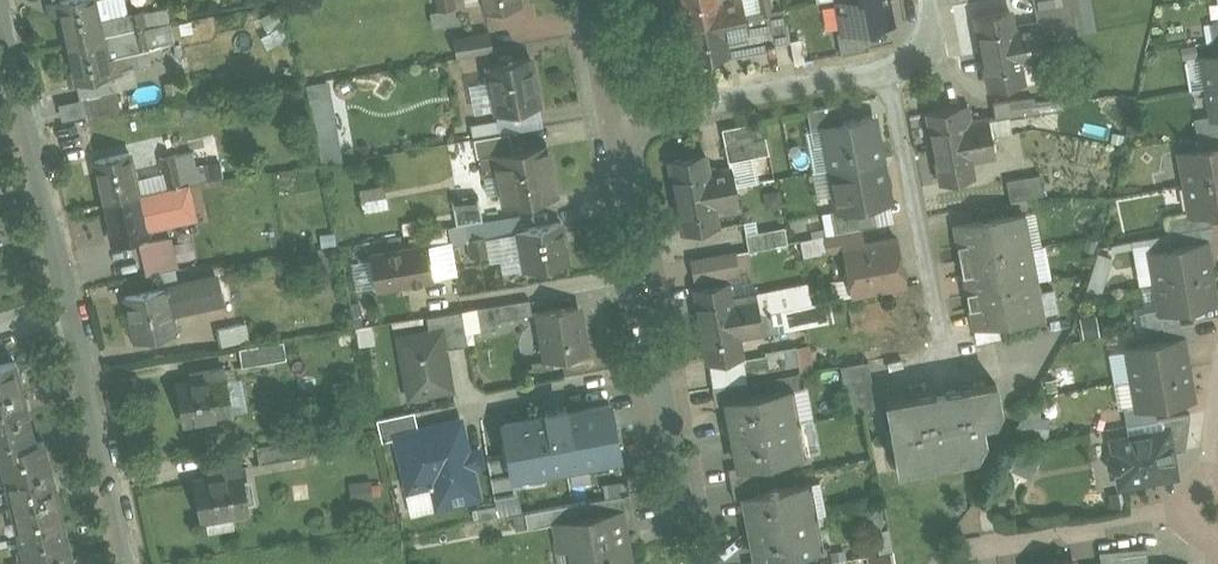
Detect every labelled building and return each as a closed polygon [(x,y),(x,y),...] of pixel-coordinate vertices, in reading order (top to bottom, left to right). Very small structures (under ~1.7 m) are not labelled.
[(55,1),(57,12),(62,11),(69,41),(104,32),(101,18),(102,17),(98,0),(59,0),(55,1)] [(150,11),(147,0),(125,0),(128,12),(129,15),(146,11),(149,24),(149,26),(172,22),(168,7),(150,11)] [(440,9),(457,6),(456,0),(438,0),(440,9)] [(486,10),(522,3),(521,0),(484,0),(486,10)] [(690,24),(715,19),(722,17),(719,0),(685,0),(690,24)] [(722,17),(747,13),(745,0),(719,0),(722,17)] [(762,10),(771,9),(774,8),(772,0),(760,0),(762,10)] [(845,30),(845,31),(868,27),(894,22),(890,0),(840,0),(845,30)] [(792,39),(786,6),(774,8),(771,9),(777,42),(792,39)] [(690,24),(689,24),(695,61),(731,54),(730,50),(739,48),(740,54),(778,47),(777,42),(771,9),(762,10),(747,13),(722,17),(715,19),(690,24)] [(1011,9),(978,15),(985,50),(1018,44),(1014,25),(1011,9)] [(146,11),(129,15),(131,27),(149,24),(146,11)] [(102,17),(101,18),(104,32),(131,27),(129,15),(128,12),(102,17)] [(1074,17),(1062,19),(1065,34),(1077,32),(1074,17)] [(1038,20),(1014,25),(1018,44),(1041,40),(1038,20)] [(172,22),(149,26),(154,46),(176,41),(172,22)] [(149,26),(149,24),(131,27),(137,50),(154,46),(149,26)] [(131,27),(104,32),(110,56),(137,50),(131,27)] [(868,27),(845,31),(845,30),(839,31),(843,52),(871,47),(868,27)] [(491,30),(456,36),(459,55),(494,49),(491,30)] [(104,32),(69,41),(78,82),(114,74),(110,56),(104,32)] [(985,50),(984,51),(990,86),(1025,80),(1022,63),(1046,59),(1043,40),(1041,40),(1018,44),(985,50)] [(1206,55),(1212,86),(1217,85),(1217,53),(1206,55)] [(532,55),(489,63),(498,112),(541,104),(532,55)] [(1095,68),(1056,74),(1059,93),(1098,86),(1095,68)] [(324,80),(303,84),(317,162),(339,158),(324,80)] [(117,87),(84,94),(88,113),(121,106),(117,87)] [(1035,97),(995,101),(996,117),(1036,113),(1035,97)] [(841,102),(809,108),(813,128),(826,126),(826,125),(844,121),(841,102)] [(962,104),(929,111),(936,146),(993,135),(989,116),(973,119),(971,108),(963,109),(962,104)] [(1198,116),(1201,134),(1217,131),(1217,116),(1217,117),(1216,113),(1198,116)] [(844,121),(826,125),(826,126),(833,166),(883,157),(875,115),(844,121)] [(500,118),(474,122),(477,137),(479,136),(502,132),(500,118)] [(502,132),(479,136),(482,154),(512,149),(509,131),(502,132)] [(1201,134),(1203,148),(1217,145),(1217,131),(1201,134)] [(993,135),(936,146),(942,181),(976,175),(973,158),(996,153),(993,135)] [(512,149),(482,154),(486,174),(496,173),(495,168),(501,167),(508,203),(559,194),(549,142),(512,149)] [(1182,152),(1187,182),(1217,177),(1217,145),(1203,148),(1182,152)] [(132,151),(96,159),(105,201),(141,193),(132,151)] [(178,153),(161,157),(168,187),(178,184),(179,187),(185,186),(178,153)] [(706,153),(673,159),(679,195),(712,189),(709,169),(706,153)] [(883,157),(833,166),(841,207),(841,209),(875,202),(891,199),(883,157)] [(734,165),(709,169),(712,189),(737,184),(734,165)] [(1042,173),(1009,179),(1013,199),(1046,193),(1042,173)] [(1187,182),(1192,210),(1193,213),(1210,210),(1217,209),(1217,177),(1187,182)] [(141,193),(105,201),(114,242),(150,233),(148,223),(185,215),(179,187),(178,184),(168,187),(141,193)] [(737,184),(712,189),(715,206),(740,202),(737,184)] [(712,189),(679,195),(686,229),(718,223),(715,206),(712,189)] [(481,193),(455,198),(460,224),(486,220),(481,193)] [(891,199),(875,202),(879,223),(895,220),(891,199)] [(879,223),(875,202),(841,209),(841,207),(832,209),(836,231),(879,223)] [(1210,210),(1193,213),(1192,210),(1167,214),(1170,231),(1212,224),(1210,210)] [(1026,211),(956,224),(956,227),(958,226),(961,245),(960,245),(962,259),(1028,246),(1022,215),(1027,214),(1026,211)] [(563,220),(518,229),(526,269),(571,261),(563,220)] [(485,221),(462,225),(465,239),(471,238),(470,238),(488,235),(485,221)] [(1212,224),(1170,231),(1173,246),(1206,240),(1207,244),(1216,242),(1213,224),(1212,224)] [(786,225),(748,232),(750,248),(751,248),(789,241),(786,225)] [(836,231),(828,233),(832,250),(845,248),(845,246),(866,242),(863,227),(836,231)] [(488,235),(470,238),(471,238),(474,256),(491,253),(488,235)] [(167,236),(139,242),(146,273),(174,267),(167,236)] [(866,242),(845,246),(845,248),(849,267),(845,272),(846,278),(852,282),(854,294),(907,284),(898,236),(866,242)] [(1173,246),(1152,250),(1157,280),(1211,271),(1207,244),(1206,240),(1173,246)] [(750,248),(695,257),(698,278),(738,271),(735,252),(789,242),(789,241),(751,248),(750,248)] [(428,244),(374,253),(379,287),(433,277),(428,244)] [(1028,246),(962,259),(965,274),(967,273),(971,292),(1035,280),(1028,246)] [(1097,292),(1107,256),(1092,252),(1082,288),(1097,292)] [(1211,271),(1157,280),(1162,307),(1162,311),(1179,308),(1217,301),(1211,271)] [(208,276),(166,286),(172,312),(214,303),(208,276)] [(730,280),(695,286),(702,322),(736,315),(733,296),(730,280)] [(971,292),(969,292),(972,308),(973,308),(977,326),(976,326),(976,328),(1047,314),(1046,312),(1041,313),(1035,280),(971,292)] [(796,284),(758,292),(761,311),(799,304),(796,284)] [(166,286),(127,295),(137,340),(177,331),(172,312),(166,286)] [(758,292),(733,296),(736,315),(761,311),(758,292)] [(531,298),(478,306),(481,328),(500,325),(499,318),(534,312),(531,298)] [(579,304),(540,310),(548,358),(587,351),(579,304)] [(1162,307),(1141,311),(1144,328),(1164,325),(1181,322),(1179,308),(1162,311),(1162,307)] [(463,309),(428,315),(431,329),(443,327),(447,347),(469,343),(463,309)] [(736,315),(702,322),(709,358),(743,352),(740,335),(765,331),(761,311),(736,315)] [(1181,322),(1164,325),(1166,339),(1183,336),(1183,340),(1198,337),(1195,320),(1181,322)] [(248,322),(219,328),(222,344),(252,338),(248,322)] [(431,329),(400,334),(409,385),(428,382),(430,392),(454,388),(447,347),(443,327),(431,329)] [(1166,339),(1128,346),(1134,376),(1188,367),(1183,340),(1183,336),(1166,339)] [(285,339),(241,346),(244,364),(288,357),(285,339)] [(798,345),(767,350),(768,353),(743,358),(746,373),(801,363),(798,345)] [(738,359),(721,362),(715,363),(718,385),(747,380),(746,373),(743,358),(738,359)] [(44,438),(35,440),(16,359),(0,363),(0,451),(3,450),(30,563),(75,563),(73,556),(71,557),(55,486),(57,486),(54,475),(53,475),(44,438)] [(870,359),(842,364),(851,410),(878,405),(870,359)] [(222,366),(194,371),(193,369),(190,370),(192,379),(180,382),(180,380),(176,380),(185,422),(188,421),(187,420),(231,412),(231,414),(233,413),(224,364),(222,364),(222,366)] [(1188,367),(1134,376),(1139,404),(1139,407),(1156,404),(1194,398),(1188,367)] [(718,385),(714,385),(717,401),(729,399),(750,395),(747,380),(718,385)] [(998,381),(889,400),(900,466),(920,463),(919,457),(939,453),(940,459),(962,455),(961,449),(982,445),(987,436),(982,414),(1000,410),(1002,406),(998,381)] [(750,395),(729,399),(732,414),(740,413),(742,427),(734,428),(735,432),(794,421),(802,419),(802,417),(794,419),(789,390),(796,389),(795,387),(750,395)] [(1139,404),(1125,406),(1128,424),(1158,418),(1156,404),(1139,407),(1139,404)] [(609,407),(507,426),(517,479),(620,460),(609,407)] [(416,410),(378,417),(383,440),(397,436),(397,435),(420,429),(416,410)] [(1192,413),(1164,417),(1166,431),(1168,431),(1171,451),(1187,448),(1192,413)] [(420,429),(397,435),(397,436),(407,477),(430,471),(433,482),(431,482),(432,485),(434,485),(438,504),(480,494),(462,419),(420,429)] [(794,421),(735,432),(741,464),(758,461),(800,453),(794,421)] [(1166,431),(1116,441),(1118,451),(1114,454),(1112,459),(1113,465),(1117,469),(1121,471),(1123,481),(1129,480),(1131,483),(1135,483),(1139,481),(1141,478),(1169,473),(1174,467),(1171,451),(1168,431),(1166,431)] [(305,436),(259,444),(262,463),(308,455),(305,436)] [(240,462),(211,466),(211,464),(209,464),(211,476),(197,478),(196,476),(195,476),(202,519),(205,519),(205,517),(228,513),(228,512),(248,509),(249,510),(251,510),(242,459),(240,460),(240,462)] [(741,464),(729,466),(732,481),(760,476),(758,461),(741,464)] [(760,476),(732,481),(735,495),(746,493),(746,492),(763,489),(760,476)] [(763,489),(746,492),(746,493),(749,510),(756,508),(759,522),(752,523),(752,526),(818,514),(818,512),(811,513),(805,485),(813,483),(812,480),(763,489)] [(630,491),(587,499),(590,514),(621,508),(624,523),(636,521),(630,491)] [(512,497),(489,500),(491,516),(505,514),(507,527),(518,526),(517,515),(514,515),(512,497)] [(557,520),(562,547),(575,545),(578,563),(632,563),(624,523),(621,508),(590,514),(557,520)] [(818,514),(752,526),(752,527),(760,525),(762,538),(755,540),(758,558),(759,560),(776,557),(825,548),(825,545),(817,547),(811,517),(818,515),(818,514)] [(885,554),(862,558),(863,563),(887,563),(885,554)]
